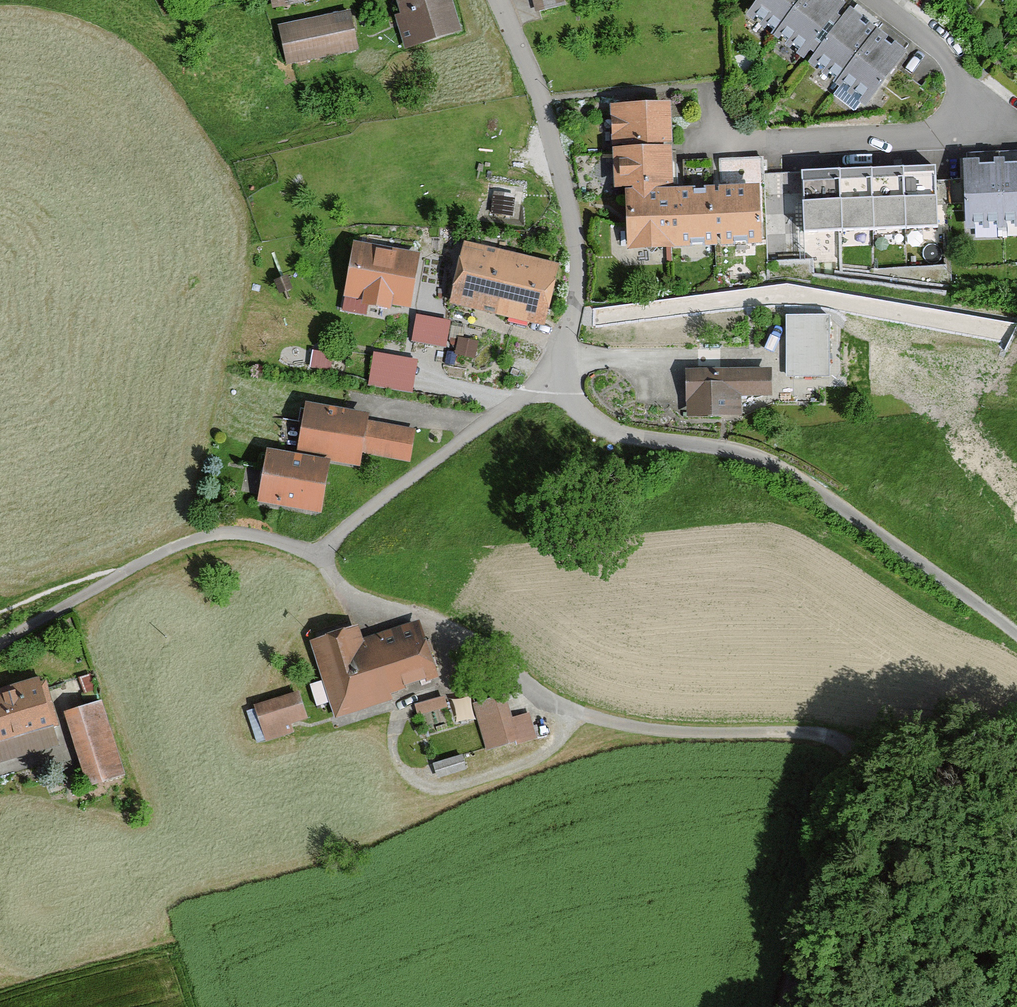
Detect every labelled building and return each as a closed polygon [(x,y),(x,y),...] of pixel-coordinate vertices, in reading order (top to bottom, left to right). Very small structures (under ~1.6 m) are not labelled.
[(408,50),(460,34),(450,0),(392,0),(408,50)] [(866,108),(908,54),(893,42),(866,21),(839,0),(759,0),(747,15),(836,84),(866,108)] [(348,11),(278,27),(287,70),(358,54),(348,11)] [(624,254),(762,245),(758,184),(677,189),(671,101),(614,105),(624,254)] [(966,231),(1016,229),(1016,151),(963,153),(966,231)] [(932,176),(799,182),(802,243),(935,237),(932,176)] [(357,242),(344,302),(408,316),(421,256),(357,242)] [(463,243),(447,306),(545,330),(561,267),(463,243)] [(419,314),(414,342),(448,347),(453,320),(419,314)] [(834,316),(787,315),(786,379),(832,380),(834,316)] [(973,332),(967,364),(1008,372),(1014,340),(973,332)] [(368,386),(414,394),(420,360),(374,352),(368,386)] [(687,367),(687,419),(744,419),(744,408),(772,408),(772,367),(687,367)] [(256,503),(322,517),(333,466),(361,472),(365,454),(409,464),(416,430),(303,406),(293,455),(267,449),(256,503)] [(356,631),(313,644),(337,721),(395,703),(393,696),(434,683),(419,633),(362,650),(356,631)] [(0,694),(0,758),(2,765),(61,748),(42,682),(0,694)] [(456,720),(476,714),(471,693),(451,699),(456,720)] [(305,695),(255,710),(266,744),(290,737),(286,726),(312,718),(305,695)] [(419,708),(447,707),(447,696),(419,697),(419,708)] [(508,698),(475,707),(488,752),(535,739),(529,716),(514,720),(508,698)] [(102,706),(66,717),(89,790),(125,779),(102,706)]
